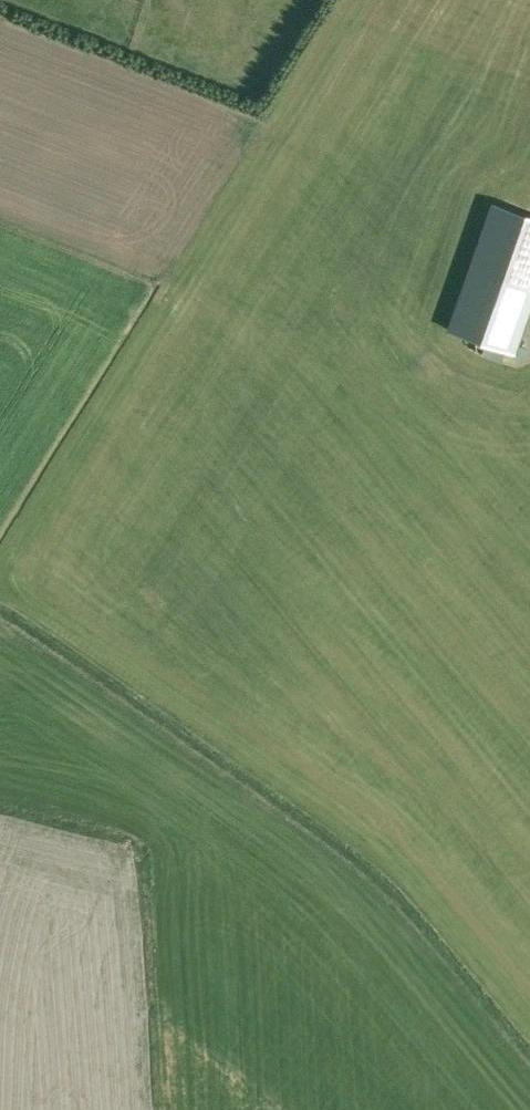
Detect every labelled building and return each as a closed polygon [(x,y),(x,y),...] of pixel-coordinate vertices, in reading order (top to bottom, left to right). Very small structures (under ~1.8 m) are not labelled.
[(483,341),(514,352),(529,307),(529,215),(494,203),(450,330),(483,341)]
